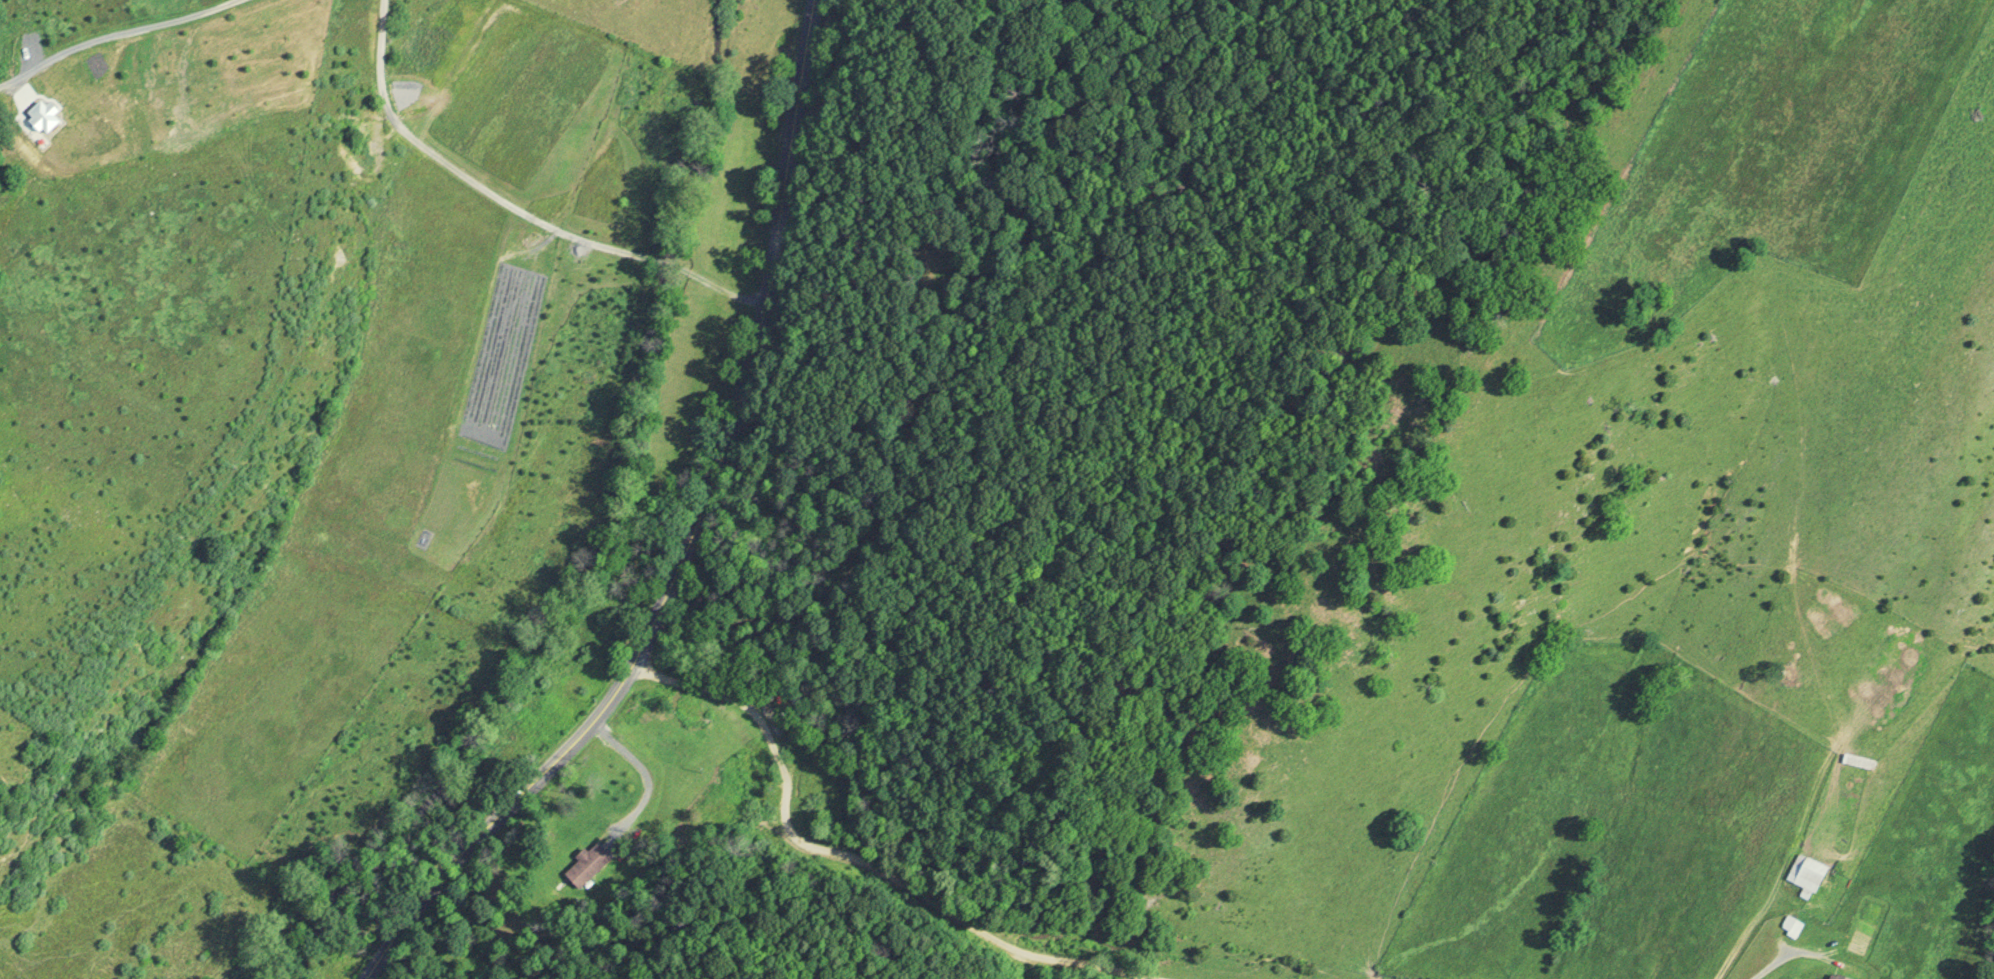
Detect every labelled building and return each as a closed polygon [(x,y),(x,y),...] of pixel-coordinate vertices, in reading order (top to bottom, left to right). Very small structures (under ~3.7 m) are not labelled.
[(1876,762),(1844,752),(1841,762),(1873,772),(1876,762)] [(612,859),(596,842),(586,852),(583,848),(574,857),(577,860),(564,873),(580,890),(612,859)] [(1815,894),(1827,868),(1799,854),(1786,881),(1815,894)]
